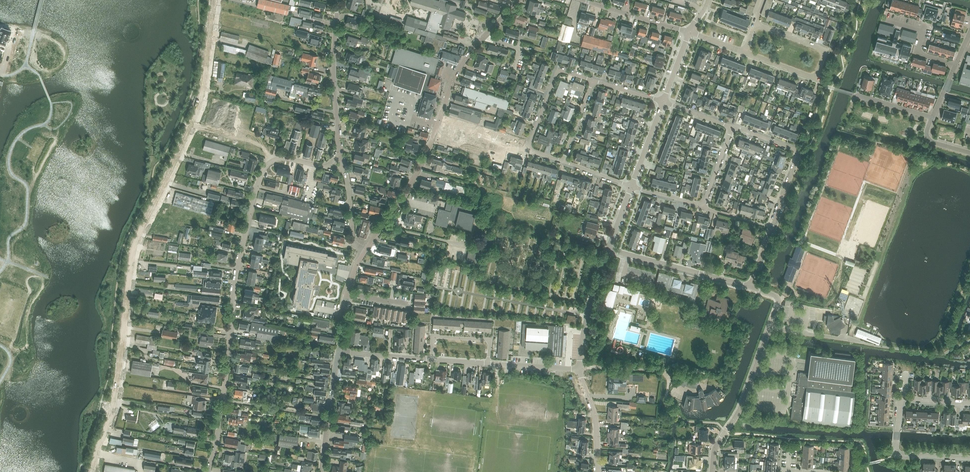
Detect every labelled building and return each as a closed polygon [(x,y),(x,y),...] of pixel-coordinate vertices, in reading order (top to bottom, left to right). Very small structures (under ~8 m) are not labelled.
[(290,5),(289,5),(268,0),(259,0),(257,7),(287,15),(290,5)] [(311,4),(311,0),(309,0),(300,0),(299,5),(324,11),(325,4),(316,2),(315,5),(311,4)] [(363,0),(349,0),(347,7),(354,9),(356,2),(362,3),(362,2),(363,2),(363,0)] [(388,23),(404,28),(427,35),(435,38),(436,34),(438,29),(439,29),(440,26),(449,29),(453,17),(463,20),(466,13),(456,10),(457,5),(447,2),(448,1),(446,0),(440,0),(439,1),(436,0),(411,0),(410,4),(430,10),(427,22),(408,16),(407,19),(405,24),(401,23),(402,20),(390,16),(388,23)] [(543,10),(544,7),(538,5),(539,2),(532,0),(530,0),(529,5),(543,10)] [(841,0),(835,0),(833,5),(836,6),(835,10),(837,11),(838,7),(841,0)] [(850,5),(846,3),(847,2),(842,0),(841,0),(838,7),(837,11),(839,12),(841,8),(844,9),(843,10),(847,12),(850,5)] [(897,0),(893,0),(892,1),(890,0),(889,0),(887,5),(891,6),(890,9),(894,10),(897,0)] [(903,1),(898,0),(897,0),(894,10),(900,11),(903,1)] [(479,1),(478,6),(488,9),(487,10),(498,13),(500,6),(487,2),(487,3),(479,1)] [(905,13),(908,3),(903,1),(900,11),(905,13)] [(806,7),(805,9),(810,11),(814,12),(817,5),(813,3),(811,9),(806,7)] [(910,14),(913,4),(908,3),(905,13),(910,14)] [(933,6),(925,3),(923,10),(926,10),(925,16),(926,17),(925,17),(927,18),(928,17),(930,18),(933,6)] [(913,4),(910,14),(916,16),(917,14),(921,15),(922,9),(919,8),(919,6),(913,4)] [(476,5),(474,11),(478,12),(478,13),(485,15),(486,13),(487,13),(487,11),(487,10),(476,5)] [(543,12),(543,10),(529,5),(527,11),(539,15),(540,11),(543,12)] [(942,8),(933,6),(930,18),(932,19),(932,20),(935,20),(935,19),(936,20),(937,14),(940,14),(942,8)] [(775,12),(769,10),(769,9),(764,7),(761,14),(767,16),(766,18),(772,20),(775,12)] [(322,20),(323,14),(301,9),(299,15),(310,18),(311,17),(312,18),(322,20)] [(728,18),(729,14),(726,13),(727,10),(723,9),(721,16),(728,18)] [(951,17),(953,18),(964,21),(965,17),(966,12),(956,9),(955,12),(953,11),(951,17)] [(777,22),(780,14),(775,12),(772,20),(777,22)] [(587,15),(581,13),(579,20),(580,20),(579,23),(588,26),(590,19),(594,21),(596,16),(588,13),(587,15)] [(523,24),(526,18),(519,16),(519,15),(515,14),(512,21),(516,23),(517,21),(523,24)] [(783,24),(786,16),(780,14),(777,22),(783,24)] [(360,21),(361,17),(355,16),(354,19),(348,17),(346,24),(356,27),(358,20),(360,21)] [(793,23),(795,18),(793,17),(792,19),(786,16),(783,24),(789,26),(790,22),(793,23)] [(324,25),(312,22),(291,17),(290,21),(301,23),(301,22),(303,23),(303,26),(310,28),(310,27),(313,28),(313,29),(323,31),(324,25)] [(563,23),(558,39),(559,39),(562,40),(569,42),(574,27),(571,26),(572,20),(566,18),(564,24),(563,23)] [(803,23),(797,21),(798,19),(795,18),(793,23),(796,25),(794,28),(800,31),(803,23)] [(963,24),(964,21),(953,18),(951,27),(961,29),(963,24)] [(607,20),(601,19),(598,28),(604,30),(605,27),(613,30),(616,22),(607,19),(607,20)] [(809,25),(810,22),(804,20),(803,23),(800,31),(806,33),(809,25)] [(812,35),(816,24),(813,23),(812,26),(809,25),(806,33),(811,35),(812,35)] [(631,33),(633,26),(627,24),(623,37),(626,38),(628,32),(631,33)] [(818,25),(816,24),(812,35),(817,37),(818,34),(821,36),(824,27),(821,26),(820,29),(817,28),(818,25)] [(8,29),(9,28),(4,26),(4,28),(1,27),(0,30),(0,42),(5,44),(7,39),(8,39),(11,30),(8,29)] [(646,43),(648,37),(645,36),(647,29),(640,27),(637,37),(641,38),(640,41),(643,42),(646,43)] [(830,42),(835,30),(827,27),(823,39),(830,42)] [(505,34),(518,38),(519,32),(507,28),(505,34)] [(297,33),(296,36),(300,37),(301,34),(307,36),(306,38),(309,39),(308,43),(309,43),(309,44),(312,45),(313,44),(319,46),(322,37),(321,37),(311,34),(311,33),(307,32),(308,32),(297,29),(296,33),(297,33)] [(436,34),(435,38),(445,41),(446,41),(447,38),(457,41),(459,35),(458,35),(455,34),(448,32),(448,31),(447,31),(445,31),(443,36),(436,34)] [(659,44),(660,43),(661,40),(658,39),(659,33),(652,31),(651,37),(650,36),(649,40),(653,41),(652,42),(659,44)] [(959,42),(961,36),(947,31),(945,38),(959,42)] [(238,43),(239,36),(222,32),(220,38),(238,43)] [(608,53),(610,47),(611,42),(585,34),(581,46),(608,53)] [(427,35),(424,44),(430,46),(429,49),(433,50),(431,55),(447,60),(447,62),(456,65),(459,56),(442,50),(443,47),(444,44),(445,41),(435,38),(427,35)] [(669,47),(672,37),(665,35),(663,40),(661,40),(660,43),(665,45),(665,46),(669,47)] [(361,40),(358,39),(349,36),(346,43),(356,46),(357,42),(362,44),(363,42),(367,43),(368,39),(362,37),(361,40)] [(887,39),(878,37),(875,50),(883,52),(882,56),(899,60),(900,57),(908,59),(912,46),(903,44),(902,47),(886,42),(887,39)] [(558,53),(562,42),(559,41),(556,49),(553,48),(552,51),(551,58),(556,59),(558,53)] [(245,56),(247,50),(223,44),(221,50),(245,56)] [(508,53),(508,50),(489,44),(487,52),(497,55),(498,51),(501,52),(501,53),(505,54),(506,54),(507,54),(507,53),(508,53)] [(934,52),(936,46),(930,44),(928,51),(934,52)] [(269,64),(271,58),(267,56),(269,52),(250,45),(246,56),(265,63),(269,64)] [(463,55),(465,47),(459,45),(458,49),(454,48),(453,50),(457,52),(457,53),(463,55)] [(428,55),(428,56),(423,54),(397,46),(392,62),(399,64),(418,70),(419,69),(439,75),(441,76),(444,64),(438,62),(439,58),(431,56),(428,55)] [(941,54),(943,47),(936,46),(934,52),(941,54)] [(947,56),(949,49),(943,47),(941,54),(947,56)] [(949,49),(947,56),(954,58),(954,59),(956,50),(956,51),(949,49)] [(568,63),(570,56),(572,50),(569,50),(567,56),(564,55),(562,61),(568,63)] [(709,60),(710,57),(707,56),(709,53),(701,50),(699,56),(706,58),(706,59),(709,60)] [(367,55),(357,52),(356,55),(348,52),(345,58),(352,61),(359,63),(361,58),(366,59),(367,56),(367,55)] [(278,65),(281,54),(275,53),(273,64),(278,65)] [(310,54),(303,53),(301,60),(308,61),(307,64),(315,66),(318,56),(310,54)] [(663,61),(665,56),(657,53),(656,57),(647,54),(646,56),(663,61)] [(478,55),(474,67),(482,69),(485,69),(484,70),(489,72),(492,64),(487,63),(488,60),(485,59),(486,58),(478,55)] [(587,62),(589,56),(586,55),(585,58),(585,61),(581,60),(579,66),(585,68),(587,62)] [(600,59),(601,56),(598,56),(597,58),(596,64),(593,63),(591,70),(597,72),(600,59)] [(661,67),(663,61),(646,56),(646,57),(645,59),(655,62),(654,65),(661,67)] [(705,61),(706,59),(706,58),(699,56),(697,61),(710,66),(711,63),(705,61)] [(724,72),(725,69),(728,59),(723,57),(720,64),(723,65),(722,68),(721,71),(724,72)] [(927,73),(929,66),(925,64),(926,60),(921,59),(921,60),(914,58),(912,64),(924,67),(923,72),(927,73)] [(731,68),(734,61),(728,59),(725,69),(724,72),(726,73),(727,70),(728,67),(731,68)] [(224,78),(225,63),(214,61),(214,67),(213,77),(217,77),(224,78)] [(709,69),(710,66),(697,61),(695,67),(702,70),(703,67),(706,68),(709,69)] [(737,70),(740,63),(734,61),(731,68),(737,70)] [(966,67),(967,62),(965,62),(960,81),(969,84),(969,69),(966,67)] [(546,71),(548,65),(542,63),(541,66),(533,63),(532,66),(534,67),(534,66),(546,71)] [(614,77),(618,64),(614,63),(614,66),(611,65),(608,75),(614,77)] [(740,63),(737,70),(743,72),(745,65),(740,63)] [(946,67),(939,65),(939,64),(934,63),(933,67),(929,66),(927,73),(931,74),(932,70),(944,73),(946,67)] [(418,70),(399,64),(393,83),(420,91),(420,93),(419,92),(418,93),(417,93),(417,94),(417,95),(417,96),(417,97),(418,98),(419,98),(420,98),(421,98),(422,97),(422,96),(424,97),(423,99),(434,102),(436,95),(433,94),(433,93),(435,93),(436,90),(434,89),(435,88),(437,88),(440,79),(438,79),(439,75),(419,69),(418,70)] [(629,68),(629,66),(628,65),(627,67),(626,67),(624,73),(621,72),(619,78),(625,80),(627,74),(629,68)] [(544,77),(546,71),(534,66),(534,67),(533,69),(537,70),(535,73),(544,77)] [(314,82),(318,83),(320,75),(309,72),(310,69),(302,67),(300,73),(303,74),(304,72),(308,74),(307,78),(306,83),(311,84),(312,80),(314,81),(314,82)] [(655,83),(655,80),(657,81),(657,78),(656,77),(655,77),(656,75),(654,74),(656,69),(649,67),(647,75),(645,80),(647,80),(655,83)] [(752,83),(757,70),(751,67),(748,74),(752,76),(751,78),(750,79),(749,81),(752,83)] [(351,69),(348,78),(355,80),(356,78),(364,80),(366,81),(368,75),(371,76),(372,73),(369,72),(362,69),(360,68),(358,72),(351,69)] [(507,78),(508,73),(509,71),(501,69),(499,76),(507,78)] [(464,76),(475,79),(476,76),(477,77),(486,80),(487,77),(484,76),(484,75),(478,73),(478,74),(466,70),(464,76)] [(760,79),(762,72),(757,70),(752,83),(755,84),(756,80),(757,77),(760,79)] [(235,84),(252,88),(255,76),(237,72),(235,84)] [(765,81),(768,74),(762,72),(760,79),(765,81)] [(526,76),(542,82),(544,77),(535,73),(534,76),(531,75),(527,73),(526,76)] [(699,83),(701,76),(692,73),(690,79),(699,83)] [(765,81),(764,84),(763,86),(766,87),(767,85),(767,84),(768,81),(771,83),(774,76),(768,74),(765,81)] [(863,79),(860,78),(858,84),(861,85),(861,86),(867,87),(870,76),(864,74),(863,79)] [(313,88),(310,87),(310,86),(295,82),(274,76),(270,75),(265,93),(275,95),(277,90),(277,87),(291,91),(290,93),(289,92),(288,95),(290,95),(289,97),(295,99),(295,98),(297,93),(296,92),(297,89),(305,91),(304,95),(311,97),(312,97),(314,97),(315,96),(316,95),(316,94),(320,95),(322,89),(313,87),(313,88)] [(870,76),(867,87),(872,89),(874,83),(877,84),(879,78),(876,77),(870,76)] [(897,83),(899,77),(894,76),(893,80),(883,77),(879,92),(884,94),(884,93),(886,94),(890,96),(894,82),(897,83)] [(532,78),(530,78),(528,77),(527,80),(531,81),(529,87),(535,89),(536,86),(540,88),(542,82),(536,80),(532,78)] [(474,82),(463,78),(461,84),(469,86),(474,88),(474,86),(478,87),(479,87),(480,87),(482,83),(474,81),(474,82)] [(783,88),(785,80),(779,78),(777,85),(776,88),(776,89),(779,90),(778,92),(780,93),(781,91),(783,88)] [(653,89),(655,83),(647,80),(645,86),(653,89)] [(788,90),(791,82),(785,80),(783,88),(788,90)] [(559,84),(555,94),(562,97),(563,94),(567,95),(569,90),(568,90),(570,84),(567,83),(561,81),(559,84)] [(570,84),(568,90),(569,90),(571,91),(570,92),(580,96),(582,92),(585,86),(574,82),(574,83),(571,82),(570,84)] [(796,95),(798,89),(795,88),(797,84),(791,82),(788,90),(791,91),(794,92),(792,95),(795,96),(796,95)] [(361,97),(363,90),(362,90),(362,88),(359,87),(360,86),(349,83),(347,90),(355,92),(354,95),(361,97)] [(804,99),(808,89),(802,86),(800,90),(798,89),(796,95),(795,96),(804,99)] [(507,100),(504,99),(465,87),(462,96),(476,101),(476,100),(486,104),(487,103),(493,105),(493,106),(496,107),(496,106),(506,109),(510,100),(507,100)] [(696,91),(697,89),(691,87),(690,89),(687,88),(685,93),(697,98),(698,95),(692,92),(693,90),(696,91)] [(897,99),(901,101),(905,90),(897,87),(895,94),(898,95),(897,99)] [(607,93),(607,90),(601,88),(600,90),(599,90),(597,96),(604,98),(606,99),(607,96),(605,95),(605,92),(607,93)] [(814,91),(808,89),(804,99),(812,102),(815,95),(812,94),(814,91)] [(907,102),(912,104),(915,93),(916,90),(911,89),(910,91),(907,102)] [(901,101),(907,102),(910,91),(905,90),(901,101)] [(530,95),(524,93),(523,93),(522,96),(523,96),(535,101),(537,95),(531,92),(530,95)] [(924,107),(927,96),(927,94),(921,92),(920,94),(917,105),(924,107)] [(697,98),(685,93),(683,99),(692,102),(693,99),(696,100),(697,98)] [(475,104),(476,101),(462,96),(456,94),(454,101),(467,105),(468,102),(475,104)] [(533,106),(535,101),(523,96),(522,96),(519,95),(518,97),(522,99),(525,100),(524,103),(533,106)] [(713,96),(714,96),(712,95),(710,98),(704,96),(701,103),(704,104),(703,106),(709,109),(711,102),(713,96)] [(927,96),(924,107),(929,108),(930,104),(933,105),(935,98),(927,96)] [(361,106),(363,100),(354,97),(353,100),(348,99),(346,105),(355,108),(356,104),(361,106)] [(626,106),(629,99),(623,97),(622,100),(617,99),(615,105),(620,106),(621,104),(623,105),(623,108),(622,111),(620,111),(620,113),(624,114),(625,112),(626,109),(626,106)] [(960,108),(961,101),(950,98),(948,104),(960,108)] [(432,110),(433,106),(432,106),(433,102),(434,103),(434,102),(423,99),(421,106),(432,110)] [(476,101),(475,104),(474,107),(481,109),(484,109),(486,104),(476,100),(476,101)] [(570,119),(574,109),(573,108),(574,106),(569,104),(566,102),(564,106),(567,107),(566,111),(563,110),(561,113),(561,115),(563,116),(563,117),(570,119)] [(601,106),(602,104),(596,102),(594,108),(606,111),(607,109),(607,108),(601,106)] [(636,115),(635,119),(641,121),(642,118),(638,116),(640,110),(644,111),(646,104),(640,102),(638,110),(636,115)] [(730,104),(730,103),(728,102),(727,104),(724,103),(720,113),(726,115),(730,104)] [(479,123),(482,112),(473,109),(453,104),(452,103),(449,114),(464,119),(479,123)] [(531,112),(533,106),(524,103),(523,106),(520,105),(520,104),(517,104),(516,106),(519,107),(531,112)] [(730,104),(726,115),(731,117),(732,114),(735,115),(737,110),(738,107),(730,104)] [(312,109),(310,109),(307,108),(297,105),(295,111),(306,114),(306,111),(312,113),(311,116),(322,119),(324,113),(316,111),(316,110),(312,109)] [(561,115),(561,113),(556,110),(557,107),(552,105),(550,109),(552,109),(548,120),(555,122),(556,119),(559,120),(561,115)] [(432,110),(421,106),(419,114),(430,117),(432,110)] [(531,112),(519,107),(516,106),(515,110),(518,111),(518,110),(521,112),(520,115),(522,116),(522,115),(529,118),(531,112)] [(506,109),(499,107),(497,116),(503,118),(506,109)] [(606,114),(606,111),(594,108),(592,113),(598,115),(597,118),(602,119),(603,116),(599,115),(600,112),(606,114)] [(364,117),(365,112),(358,110),(358,113),(350,111),(348,118),(357,120),(359,116),(364,117)] [(954,123),(957,113),(945,110),(942,119),(954,123)] [(748,123),(751,116),(745,114),(743,121),(748,123)] [(674,121),(682,124),(683,121),(682,121),(683,117),(676,115),(674,121)] [(498,131),(503,118),(499,117),(497,116),(495,124),(486,121),(485,127),(498,131)] [(754,125),(757,118),(751,116),(748,123),(754,125)] [(446,126),(461,131),(462,131),(462,129),(465,130),(465,132),(505,144),(507,139),(518,142),(520,139),(467,124),(468,123),(449,117),(449,118),(446,126)] [(602,119),(597,118),(595,117),(594,120),(589,118),(587,124),(602,129),(603,125),(599,123),(598,125),(597,124),(598,121),(601,122),(602,119)] [(760,127),(762,120),(757,118),(754,125),(760,127)] [(637,128),(639,122),(631,120),(630,123),(628,123),(628,122),(624,121),(624,124),(623,124),(627,125),(629,126),(637,128)] [(762,120),(760,127),(765,130),(766,126),(769,127),(771,121),(769,121),(768,122),(762,120)] [(523,129),(526,123),(520,121),(518,124),(512,121),(511,124),(523,129)] [(682,126),(682,124),(674,121),(672,127),(679,129),(680,125),(682,126)] [(700,132),(703,124),(697,122),(695,128),(698,130),(698,131),(697,131),(695,139),(697,140),(699,136),(700,132)] [(778,134),(780,127),(775,125),(776,123),(773,122),(770,128),(773,129),(772,132),(778,134)] [(298,139),(299,138),(303,124),(297,123),(289,150),(294,152),(298,139)] [(313,123),(310,135),(317,137),(320,125),(313,123)] [(521,134),(523,129),(511,124),(510,127),(516,129),(515,132),(521,134)] [(601,132),(602,129),(587,124),(585,130),(595,133),(596,130),(601,132)] [(635,134),(637,128),(629,126),(627,125),(623,124),(623,127),(628,129),(628,132),(635,134)] [(706,133),(709,126),(703,124),(700,132),(702,133),(703,131),(706,133)] [(280,129),(267,125),(267,128),(266,128),(266,129),(264,129),(263,133),(268,135),(267,135),(278,138),(280,130),(280,129)] [(365,133),(367,127),(361,125),(360,128),(354,127),(352,134),(363,136),(364,133),(365,133)] [(711,137),(714,129),(709,126),(706,133),(709,134),(706,143),(708,144),(711,137)] [(677,132),(679,129),(672,127),(670,132),(678,135),(679,133),(677,132)] [(783,136),(786,129),(780,127),(778,134),(783,136)] [(540,135),(538,141),(548,145),(549,142),(552,143),(554,137),(553,136),(555,131),(549,129),(547,135),(546,137),(542,135),(540,135)] [(714,129),(711,137),(708,144),(714,146),(716,142),(713,141),(714,138),(714,137),(714,136),(718,137),(720,131),(714,129)] [(789,138),(792,131),(786,129),(783,136),(789,138)] [(445,130),(443,136),(447,138),(450,139),(458,142),(459,138),(458,138),(452,136),(453,132),(445,130)] [(554,137),(552,143),(555,144),(556,141),(563,143),(567,133),(560,130),(559,133),(555,131),(553,136),(554,137)] [(598,134),(595,133),(585,130),(584,136),(589,137),(588,140),(590,141),(594,142),(597,143),(597,141),(595,140),(595,139),(590,138),(591,135),(597,136),(598,134)] [(427,139),(429,133),(421,131),(420,134),(416,133),(415,136),(427,139)] [(792,131),(789,138),(795,140),(798,133),(792,131)] [(324,148),(327,138),(328,134),(321,132),(318,146),(319,146),(319,148),(318,148),(317,147),(316,150),(317,150),(315,157),(320,158),(323,150),(322,150),(323,147),(324,148)] [(633,140),(635,134),(628,132),(627,135),(621,133),(620,136),(626,138),(633,140)] [(677,137),(678,135),(670,132),(668,138),(674,140),(676,137),(677,137)] [(441,136),(439,142),(445,144),(448,145),(448,146),(448,147),(453,148),(455,149),(456,146),(463,148),(464,147),(466,147),(469,140),(466,139),(460,137),(459,139),(459,138),(458,142),(450,139),(443,136),(441,136)] [(622,140),(621,143),(620,145),(625,146),(625,147),(628,148),(629,145),(632,146),(633,140),(626,138),(620,136),(619,139),(621,139),(622,140)] [(416,153),(418,145),(412,143),(413,139),(406,137),(404,144),(407,145),(406,150),(416,153)] [(673,144),(674,140),(668,138),(666,144),(674,147),(680,149),(681,147),(675,144),(673,144)] [(367,148),(369,141),(363,139),(362,142),(356,141),(354,148),(364,150),(365,147),(367,148)] [(742,148),(745,141),(739,139),(737,146),(740,147),(739,150),(741,151),(742,148)] [(206,140),(203,149),(220,154),(219,158),(227,160),(228,157),(230,147),(206,140)] [(748,150),(751,143),(745,141),(742,148),(748,150)] [(313,145),(306,143),(303,154),(310,156),(313,145)] [(753,155),(754,152),(756,145),(751,143),(748,150),(748,151),(747,153),(753,155)] [(680,149),(674,147),(666,144),(664,149),(670,152),(671,148),(673,149),(679,151),(680,149)] [(709,155),(711,149),(710,149),(711,146),(702,144),(702,147),(703,148),(702,150),(698,149),(697,150),(696,150),(695,150),(695,152),(697,152),(700,153),(703,154),(709,155)] [(625,146),(620,145),(619,145),(618,148),(617,151),(614,150),(613,153),(616,154),(619,154),(626,156),(628,151),(624,149),(625,147),(625,146)] [(762,157),(764,150),(761,149),(762,147),(756,145),(754,152),(753,155),(755,156),(756,153),(759,155),(759,156),(762,157)] [(196,148),(194,154),(211,160),(213,153),(196,148)] [(596,152),(597,150),(597,149),(595,148),(594,151),(593,151),(592,155),(589,154),(589,155),(589,156),(587,163),(592,164),(596,152)] [(669,155),(670,152),(664,149),(661,155),(670,158),(676,160),(677,158),(669,155)] [(581,161),(584,151),(581,150),(580,154),(577,153),(575,159),(581,161)] [(784,162),(786,156),(784,155),(785,152),(780,150),(778,157),(775,155),(774,158),(784,162)] [(242,151),(241,156),(247,158),(246,160),(249,161),(248,165),(245,165),(244,170),(251,172),(251,170),(255,171),(257,160),(249,158),(250,153),(242,151)] [(600,163),(602,157),(598,156),(599,153),(596,152),(592,164),(598,166),(599,163),(600,163)] [(703,154),(700,153),(697,152),(696,155),(702,156),(702,159),(708,161),(709,155),(703,154)] [(368,161),(370,155),(363,153),(363,156),(355,154),(353,162),(363,164),(364,160),(368,161)] [(676,160),(670,158),(661,155),(659,161),(666,163),(667,160),(669,160),(675,163),(676,160)] [(411,166),(413,161),(409,159),(402,157),(400,163),(405,164),(411,166)] [(513,170),(516,171),(518,165),(521,166),(523,159),(517,158),(513,170)] [(772,167),(782,171),(783,168),(784,167),(785,165),(784,164),(783,164),(784,162),(774,158),(773,161),(774,161),(773,164),(772,167)] [(625,162),(617,160),(615,159),(613,165),(623,168),(625,162)] [(708,161),(702,159),(699,159),(698,162),(695,161),(694,162),(694,164),(706,167),(708,161)] [(740,165),(741,162),(731,159),(730,161),(731,162),(729,167),(736,170),(739,171),(740,168),(737,168),(738,165),(740,165)] [(186,170),(186,172),(196,175),(196,174),(199,175),(200,169),(203,170),(205,163),(195,161),(194,165),(188,163),(187,166),(186,170)] [(443,164),(432,161),(431,165),(433,166),(432,169),(439,170),(440,167),(442,168),(443,164)] [(537,177),(540,164),(534,163),(533,169),(532,169),(531,171),(535,172),(534,176),(537,177)] [(537,177),(539,177),(541,171),(544,172),(546,166),(540,164),(537,177)] [(706,167),(694,164),(693,167),(696,167),(695,170),(705,173),(706,172),(707,170),(706,169),(706,167)] [(621,174),(623,168),(613,165),(612,168),(615,168),(614,172),(621,174)] [(290,169),(278,166),(276,173),(288,176),(290,169)] [(304,173),(305,168),(298,167),(296,177),(302,178),(301,181),(305,182),(307,174),(304,173)] [(369,171),(355,167),(354,173),(362,175),(362,174),(368,175),(367,178),(369,178),(372,169),(370,169),(369,171)] [(556,175),(558,169),(552,167),(550,174),(548,180),(551,181),(552,177),(553,174),(556,175)] [(739,171),(736,170),(729,167),(727,173),(734,176),(737,177),(738,174),(741,175),(742,172),(739,171)] [(780,174),(782,171),(772,167),(771,170),(770,173),(766,171),(766,172),(765,174),(776,178),(778,173),(780,174)] [(209,169),(206,181),(218,184),(221,172),(209,169)] [(246,181),(248,175),(231,170),(230,177),(246,181)] [(399,186),(401,178),(395,176),(396,175),(396,172),(390,171),(388,179),(392,180),(391,184),(399,186)] [(660,173),(657,173),(657,176),(656,179),(653,178),(651,184),(657,186),(659,179),(659,177),(660,173)] [(734,176),(727,173),(725,179),(735,183),(739,184),(740,181),(733,179),(734,176)] [(337,182),(338,177),(326,174),(326,177),(323,177),(322,181),(329,183),(330,181),(330,180),(337,182)] [(774,184),(776,178),(765,174),(764,176),(768,178),(766,181),(774,184)] [(669,189),(672,176),(669,175),(668,182),(665,181),(663,187),(669,189)] [(572,183),(570,189),(573,190),(574,187),(577,188),(580,178),(574,177),(572,183)] [(580,178),(577,188),(580,188),(578,196),(581,196),(582,193),(585,180),(580,178)] [(474,202),(477,190),(468,187),(468,188),(444,182),(444,181),(438,179),(438,180),(432,179),(431,182),(422,179),(420,186),(429,189),(430,185),(436,186),(442,187),(441,190),(466,196),(465,200),(474,202)] [(734,185),(735,183),(725,179),(723,184),(722,184),(721,187),(730,190),(731,188),(730,187),(731,184),(734,185)] [(581,196),(581,197),(584,198),(586,190),(589,191),(591,182),(585,180),(582,193),(581,196)] [(772,189),(774,184),(766,181),(764,180),(762,186),(764,187),(772,189)] [(275,183),(273,183),(267,181),(266,188),(274,190),(275,186),(278,187),(279,183),(275,182),(275,183)] [(339,197),(341,191),(335,189),(336,188),(328,186),(328,185),(320,183),(319,188),(324,189),(324,190),(331,192),(330,195),(332,195),(331,200),(337,201),(338,197),(339,197)] [(290,185),(288,193),(298,195),(300,188),(290,185)] [(604,191),(601,190),(598,189),(599,186),(596,185),(594,191),(597,192),(598,192),(603,194),(611,196),(613,190),(605,188),(604,191)] [(764,187),(762,186),(761,185),(760,188),(763,189),(762,192),(761,192),(760,194),(760,195),(767,197),(768,194),(770,195),(772,189),(764,187)] [(698,190),(686,187),(682,186),(681,191),(684,192),(685,190),(688,190),(689,190),(691,191),(690,194),(697,196),(698,190)] [(396,197),(397,193),(398,192),(380,187),(379,191),(379,193),(387,195),(396,197)] [(729,193),(730,190),(721,187),(720,190),(721,190),(719,196),(729,200),(730,197),(727,196),(728,193),(729,193)] [(243,194),(243,193),(229,189),(228,195),(242,198),(242,197),(243,197),(244,194),(243,194)] [(209,191),(208,197),(219,200),(221,194),(209,191)] [(214,203),(176,192),(173,205),(210,215),(214,203)] [(275,196),(267,194),(266,200),(282,204),(280,213),(311,221),(315,205),(301,201),(275,195),(275,196)] [(222,195),(221,201),(227,203),(227,202),(231,203),(231,206),(231,207),(234,207),(235,207),(235,206),(239,207),(240,201),(236,200),(237,199),(233,198),(232,200),(228,199),(229,197),(222,195)] [(373,196),(371,195),(370,200),(371,200),(370,202),(380,205),(381,203),(386,204),(387,200),(386,200),(386,198),(373,195),(373,196)] [(727,205),(729,200),(719,196),(716,202),(717,202),(716,204),(721,206),(722,204),(724,204),(727,205)] [(655,207),(650,206),(651,202),(645,200),(643,206),(649,208),(654,210),(655,210),(658,212),(660,205),(656,204),(655,207)] [(472,212),(472,209),(447,202),(445,210),(439,208),(435,223),(447,227),(449,220),(456,221),(455,225),(456,225),(456,226),(471,230),(471,228),(472,229),(476,214),(475,214),(475,213),(472,212)] [(745,213),(748,203),(746,202),(745,205),(742,204),(742,203),(739,202),(737,209),(740,210),(740,212),(745,213)] [(606,213),(608,207),(594,203),(594,206),(593,206),(597,207),(599,208),(598,211),(597,215),(603,216),(603,212),(606,213)] [(753,207),(754,204),(748,203),(745,213),(751,215),(753,207)] [(378,214),(380,207),(371,205),(369,212),(378,214)] [(757,217),(760,206),(757,205),(756,208),(753,207),(751,215),(757,217)] [(763,218),(765,211),(762,210),(763,207),(760,206),(757,217),(763,218)] [(344,211),(330,207),(329,214),(343,217),(344,216),(345,216),(345,214),(344,213),(344,211)] [(646,217),(647,214),(641,211),(639,217),(651,221),(652,219),(648,217),(648,218),(646,217)] [(362,218),(357,235),(358,235),(365,237),(366,238),(367,234),(369,230),(371,221),(367,220),(368,219),(369,219),(370,216),(369,215),(361,213),(359,212),(358,216),(360,216),(362,217),(362,218)] [(420,222),(422,216),(414,214),(407,212),(406,218),(405,218),(404,222),(407,223),(406,226),(410,227),(410,224),(413,225),(414,220),(420,222)] [(687,212),(684,224),(686,224),(687,219),(691,220),(693,213),(687,212)] [(274,226),(276,218),(261,215),(260,221),(260,223),(259,223),(260,223),(259,228),(264,229),(265,224),(274,226)] [(334,220),(329,219),(329,218),(325,217),(324,223),(328,224),(328,223),(333,224),(332,229),(335,229),(336,230),(337,231),(338,230),(342,231),(343,231),(344,230),(344,229),(343,227),(345,221),(340,220),(335,219),(334,219),(334,220)] [(650,224),(651,221),(639,217),(636,223),(643,225),(644,222),(646,223),(650,224)] [(728,233),(729,229),(727,228),(729,223),(717,220),(715,228),(722,230),(722,232),(728,233)] [(227,222),(223,221),(222,224),(226,224),(226,225),(229,226),(228,230),(234,231),(236,224),(230,222),(227,222)] [(294,221),(292,228),(305,231),(306,226),(307,224),(294,221)] [(598,230),(599,225),(587,221),(585,229),(586,229),(584,235),(589,236),(588,239),(593,241),(596,229),(598,230)] [(751,244),(756,232),(743,227),(740,235),(744,237),(742,241),(751,244)] [(634,228),(632,234),(647,239),(647,237),(642,235),(643,232),(641,231),(634,228)] [(291,231),(290,236),(303,239),(304,234),(291,231)] [(257,237),(255,243),(262,244),(263,244),(265,245),(268,245),(272,246),(272,243),(266,242),(267,235),(260,234),(259,237),(257,237)] [(632,234),(630,240),(642,244),(643,240),(646,241),(647,239),(632,234)] [(343,245),(345,238),(334,235),(333,243),(343,245)] [(409,237),(402,236),(401,238),(398,237),(397,243),(408,246),(408,245),(409,245),(410,241),(413,242),(414,237),(409,236),(409,237)] [(663,246),(665,239),(655,236),(654,240),(656,241),(653,250),(661,252),(663,246)] [(216,237),(215,240),(217,240),(216,244),(223,245),(222,248),(230,250),(231,244),(219,241),(220,238),(216,237)] [(630,240),(628,245),(637,248),(639,245),(642,246),(643,244),(642,244),(630,240)] [(699,243),(692,241),(689,252),(694,254),(692,261),(700,263),(703,250),(705,251),(706,245),(699,243)] [(686,249),(687,243),(684,242),(683,246),(676,245),(673,256),(677,257),(680,258),(683,248),(686,249)] [(328,253),(287,244),(284,259),(287,259),(287,262),(300,265),(300,267),(299,267),(295,285),(297,285),(297,288),(296,288),(293,302),(297,303),(296,307),(302,308),(302,307),(309,309),(312,294),(311,294),(312,289),(313,289),(314,284),(316,271),(316,268),(317,268),(318,261),(325,263),(325,264),(332,265),(334,256),(337,257),(337,256),(328,254),(328,253)] [(789,265),(784,279),(790,281),(791,281),(796,269),(798,269),(801,262),(800,261),(803,251),(805,248),(798,245),(796,248),(792,259),(790,258),(787,264),(789,265)] [(390,255),(392,248),(382,246),(381,249),(380,249),(380,251),(380,252),(380,253),(390,255)] [(726,249),(725,252),(727,253),(725,259),(736,262),(735,265),(742,266),(743,262),(744,262),(745,256),(738,254),(738,252),(728,249),(726,249)] [(469,254),(467,261),(468,261),(470,262),(470,265),(474,266),(474,265),(479,267),(481,260),(478,259),(480,251),(472,250),(471,255),(469,254)] [(226,262),(228,253),(218,251),(216,259),(226,262)] [(190,261),(191,254),(179,252),(178,259),(190,261)] [(262,256),(253,254),(252,260),(259,261),(261,262),(261,261),(265,262),(268,263),(268,260),(262,259),(262,256)] [(384,266),(385,259),(374,256),(372,264),(384,266)] [(261,262),(259,261),(252,260),(251,266),(258,267),(261,268),(261,265),(261,264),(266,265),(266,263),(265,262),(261,261),(261,262)] [(375,268),(366,267),(365,272),(372,274),(375,275),(376,272),(383,273),(383,270),(375,268)] [(211,271),(208,271),(194,269),(193,276),(207,277),(211,277),(210,278),(222,279),(222,272),(211,271)] [(262,279),(262,277),(259,276),(256,276),(257,272),(250,271),(248,277),(262,279)] [(683,294),(686,283),(686,284),(681,283),(682,280),(677,279),(678,277),(659,272),(656,282),(660,283),(659,287),(683,294)] [(359,278),(359,280),(360,281),(373,284),(374,277),(365,276),(361,275),(361,277),(360,278),(359,278)] [(384,278),(382,285),(389,286),(390,279),(384,278)] [(402,278),(401,287),(414,289),(415,280),(402,278)] [(221,283),(222,281),(212,280),(212,279),(203,279),(203,286),(221,288),(221,286),(222,287),(222,286),(223,283),(222,283),(221,283)] [(686,283),(683,294),(688,295),(687,299),(695,301),(699,284),(691,282),(690,284),(686,283)] [(376,294),(377,291),(373,290),(373,289),(370,288),(371,287),(358,284),(357,290),(370,292),(369,293),(376,294)] [(619,291),(620,286),(614,284),(613,291),(609,290),(604,308),(612,311),(617,290),(619,291)] [(640,291),(625,287),(624,292),(633,295),(631,303),(636,304),(640,291)] [(245,294),(259,297),(260,294),(253,293),(253,290),(246,288),(245,294)] [(846,300),(848,294),(844,293),(841,292),(839,297),(846,300)] [(259,299),(259,297),(245,294),(244,300),(251,302),(251,303),(254,303),(255,299),(259,299)] [(191,300),(191,303),(199,304),(200,301),(219,303),(220,298),(192,295),(191,300)] [(721,297),(720,297),(717,299),(716,300),(709,298),(705,311),(701,310),(698,319),(707,321),(708,318),(715,320),(717,316),(728,319),(730,311),(726,310),(729,299),(721,297)] [(199,313),(216,315),(217,307),(202,305),(202,307),(201,306),(201,309),(200,309),(199,313)] [(257,313),(258,307),(251,306),(251,309),(247,308),(247,310),(245,310),(243,318),(252,319),(251,321),(267,324),(267,320),(265,320),(265,319),(261,318),(259,319),(253,318),(254,313),(257,313)] [(215,323),(216,315),(199,313),(198,321),(215,323)] [(577,322),(578,317),(575,316),(575,315),(569,313),(567,320),(574,322),(574,321),(577,322)] [(838,316),(833,315),(828,314),(828,316),(824,315),(823,322),(827,322),(827,323),(826,323),(831,333),(834,331),(833,333),(840,334),(841,328),(844,326),(840,316),(839,317),(838,316)] [(328,329),(329,323),(327,322),(327,321),(317,319),(318,319),(314,318),(313,323),(317,324),(316,327),(314,328),(312,328),(312,332),(320,333),(321,328),(328,329)] [(440,328),(441,319),(434,318),(433,328),(440,328)] [(251,324),(248,323),(240,321),(239,329),(248,330),(247,331),(258,333),(257,337),(262,338),(261,340),(274,342),(281,343),(283,329),(282,329),(279,328),(263,325),(263,324),(252,322),(251,324)] [(484,322),(484,331),(491,332),(492,322),(484,322)] [(548,325),(523,323),(522,345),(526,346),(525,349),(547,351),(547,355),(562,356),(564,326),(548,325)] [(383,336),(384,328),(374,326),(373,334),(383,336)] [(878,345),(881,338),(858,329),(855,335),(878,345)] [(176,340),(178,333),(162,330),(161,337),(176,340)] [(366,336),(362,335),(359,335),(360,331),(352,330),(351,336),(366,339),(366,336)] [(200,331),(199,336),(201,336),(200,345),(207,346),(208,344),(212,345),(214,337),(207,336),(207,332),(200,331)] [(336,336),(320,333),(312,332),(311,337),(318,338),(318,337),(320,338),(319,341),(335,344),(336,336)] [(137,334),(136,341),(148,343),(147,348),(157,350),(159,338),(151,336),(151,337),(137,334)] [(366,339),(351,336),(350,342),(355,343),(355,344),(357,345),(357,344),(364,345),(364,341),(368,342),(369,336),(366,336),(366,339)] [(403,348),(404,338),(395,337),(394,347),(403,348)] [(256,341),(244,339),(244,341),(241,340),(240,347),(255,349),(256,344),(260,344),(261,341),(256,340),(256,341)] [(311,349),(311,353),(314,353),(321,354),(320,358),(328,359),(329,353),(321,352),(321,351),(314,350),(311,349)] [(256,359),(257,352),(246,350),(245,353),(242,353),(240,361),(250,362),(251,358),(256,359)] [(850,358),(850,354),(835,352),(834,356),(811,353),(808,373),(800,372),(796,405),(793,405),(791,419),(802,420),(802,421),(850,427),(855,391),(851,391),(855,359),(850,358)] [(319,368),(322,368),(330,369),(330,365),(324,364),(324,361),(308,358),(308,363),(312,363),(315,364),(315,367),(319,368)] [(351,363),(352,358),(348,358),(348,362),(344,361),(343,369),(353,370),(354,365),(352,365),(352,363),(351,363)] [(355,359),(354,365),(359,366),(359,369),(364,370),(364,371),(367,372),(368,369),(368,364),(364,364),(365,360),(355,359)] [(379,371),(379,367),(380,364),(377,363),(378,360),(373,359),(371,369),(368,369),(366,379),(371,380),(371,378),(372,374),(376,375),(376,370),(379,371)] [(133,360),(131,372),(151,376),(152,367),(159,368),(159,364),(152,363),(152,364),(151,363),(149,363),(133,360)] [(383,368),(382,374),(386,375),(387,373),(391,374),(392,363),(391,363),(386,362),(385,369),(383,368)] [(237,363),(235,371),(241,372),(241,370),(248,371),(249,366),(250,365),(249,365),(237,363)] [(406,365),(398,364),(396,378),(391,378),(390,382),(393,383),(393,386),(396,386),(397,383),(403,384),(404,374),(407,374),(407,370),(405,369),(406,365)] [(424,372),(424,368),(416,367),(416,373),(410,372),(409,383),(413,383),(414,377),(422,378),(422,372),(424,372)] [(435,381),(446,381),(449,382),(449,377),(446,376),(447,371),(447,370),(446,370),(445,369),(444,369),(443,370),(440,370),(436,370),(435,381)] [(194,372),(193,372),(189,371),(188,376),(191,376),(191,380),(192,381),(193,380),(192,379),(193,379),(199,380),(198,382),(207,384),(208,375),(194,372)] [(474,381),(475,373),(468,372),(468,377),(467,377),(467,384),(470,384),(470,380),(474,381)] [(477,388),(482,389),(482,385),(485,385),(489,385),(489,382),(490,374),(484,373),(483,378),(482,378),(482,382),(478,381),(477,388)] [(610,376),(609,391),(625,392),(626,379),(630,379),(629,381),(643,381),(644,375),(626,374),(625,376),(610,376)] [(236,375),(235,381),(242,382),(241,387),(245,388),(248,389),(249,389),(249,385),(248,385),(248,380),(251,381),(252,378),(236,375)] [(680,377),(679,382),(682,383),(681,384),(694,388),(694,387),(697,388),(698,382),(680,377)] [(915,379),(915,385),(918,386),(918,389),(917,392),(919,392),(920,394),(923,394),(923,392),(924,382),(922,382),(923,380),(915,379)] [(932,390),(932,380),(926,380),(926,382),(924,382),(923,392),(925,392),(925,394),(928,394),(929,390),(932,390)] [(941,383),(940,383),(935,383),(935,380),(932,380),(932,390),(935,391),(934,393),(940,393),(941,383)] [(949,388),(949,381),(946,381),(946,382),(941,382),(940,383),(941,383),(940,393),(940,395),(943,395),(943,394),(945,394),(946,391),(949,391),(949,388)] [(957,396),(958,384),(952,384),(952,381),(949,381),(949,388),(952,388),(951,394),(953,394),(954,396),(957,396)] [(963,382),(963,383),(958,383),(958,384),(957,396),(960,396),(961,395),(962,395),(963,392),(966,392),(966,389),(966,382),(963,382)] [(357,396),(358,389),(357,389),(358,387),(344,385),(343,391),(351,392),(350,395),(357,396)] [(207,395),(207,389),(193,386),(192,392),(207,395)] [(718,391),(716,389),(713,390),(709,393),(707,394),(704,395),(703,391),(703,390),(702,389),(701,389),(700,389),(699,390),(699,391),(699,392),(700,396),(697,397),(697,396),(697,397),(694,396),(689,396),(687,395),(683,406),(688,408),(693,409),(693,408),(698,408),(702,408),(707,407),(707,406),(711,405),(715,403),(716,403),(720,401),(720,400),(724,397),(723,396),(725,394),(720,389),(718,391)] [(325,404),(327,392),(315,390),(314,395),(318,396),(317,403),(325,404)] [(275,400),(276,394),(264,392),(265,391),(261,391),(260,396),(266,397),(266,400),(272,401),(272,400),(275,400)] [(205,409),(206,401),(199,400),(199,396),(193,395),(188,394),(187,400),(192,401),(191,403),(193,403),(193,407),(205,409)] [(351,412),(352,405),(345,404),(345,403),(339,402),(338,412),(344,413),(344,411),(351,412)] [(636,409),(636,403),(629,402),(629,405),(617,404),(617,407),(608,406),(608,413),(618,414),(621,415),(621,411),(618,411),(618,407),(622,407),(629,408),(636,409)] [(323,413),(324,408),(321,407),(321,405),(311,403),(310,408),(313,408),(312,411),(323,413)] [(169,413),(170,406),(159,404),(158,411),(169,413)] [(201,417),(202,411),(190,409),(189,413),(193,414),(193,416),(201,417)] [(950,423),(951,413),(945,412),(944,417),(941,417),(941,426),(944,426),(944,422),(950,423)] [(617,422),(618,414),(608,413),(607,421),(617,422)] [(951,413),(950,423),(956,423),(956,427),(959,427),(959,418),(957,418),(957,413),(951,413)] [(968,424),(969,414),(963,413),(963,420),(960,420),(959,426),(965,426),(965,424),(968,424)] [(350,422),(351,421),(351,419),(349,419),(349,415),(346,415),(338,414),(337,420),(345,421),(350,422)] [(136,423),(137,416),(128,415),(126,422),(136,423)] [(230,417),(229,422),(233,423),(233,424),(237,425),(238,422),(243,423),(244,420),(247,421),(247,418),(238,416),(238,418),(236,418),(236,417),(234,417),(234,418),(230,417)] [(322,425),(322,420),(312,418),(312,417),(306,416),(305,420),(311,421),(311,423),(322,425)] [(888,426),(889,418),(878,417),(878,423),(879,423),(879,425),(888,426)] [(572,423),(571,426),(578,427),(578,431),(577,433),(583,433),(584,431),(585,425),(579,424),(572,423)] [(184,427),(175,425),(174,431),(184,433),(184,432),(187,432),(187,434),(198,436),(199,429),(188,428),(188,427),(184,426),(184,427)] [(320,438),(321,428),(310,427),(301,425),(300,432),(309,433),(308,436),(308,437),(314,437),(320,438)] [(708,439),(708,430),(705,430),(705,426),(696,426),(696,431),(700,432),(700,438),(708,439)] [(610,428),(609,435),(619,436),(623,436),(623,434),(620,434),(620,433),(619,433),(619,428),(610,428)] [(299,436),(283,434),(280,434),(279,445),(297,447),(299,436)] [(609,435),(608,442),(613,443),(612,446),(626,447),(626,444),(618,443),(619,436),(609,435)] [(139,439),(124,436),(123,440),(117,439),(116,445),(122,446),(123,443),(137,446),(139,439)] [(245,451),(246,445),(241,444),(241,441),(232,439),(225,438),(223,445),(230,447),(237,448),(236,450),(245,451)] [(194,448),(195,442),(179,439),(178,443),(187,445),(187,446),(194,448)] [(702,453),(702,445),(696,444),(695,444),(696,441),(689,440),(689,444),(689,452),(696,453),(696,452),(702,453)] [(744,453),(744,451),(744,449),(743,449),(744,441),(735,440),(734,449),(737,449),(737,452),(744,453)] [(137,455),(138,449),(137,449),(134,449),(127,447),(117,446),(116,452),(125,453),(133,454),(137,455)] [(193,456),(194,450),(181,447),(180,450),(182,450),(181,452),(185,453),(185,454),(193,456)] [(343,450),(341,450),(334,449),(333,454),(338,455),(341,455),(341,458),(345,459),(346,456),(347,455),(347,453),(351,454),(351,450),(344,450),(343,449),(343,450)] [(161,454),(145,451),(144,457),(165,461),(166,453),(161,452),(161,454)] [(226,454),(225,460),(226,460),(226,463),(231,464),(231,466),(237,467),(238,461),(244,462),(245,453),(236,451),(236,455),(235,455),(234,454),(233,455),(226,454)] [(317,460),(317,459),(318,453),(310,451),(308,451),(307,458),(311,459),(317,460)] [(724,462),(735,463),(735,457),(737,457),(738,453),(728,453),(728,456),(726,456),(725,458),(724,458),(724,462)] [(701,468),(701,460),(698,460),(698,456),(688,456),(687,467),(701,468)] [(191,466),(192,460),(177,457),(176,464),(185,466),(185,465),(191,466)] [(588,469),(589,463),(582,462),(576,461),(576,457),(570,457),(570,461),(576,462),(576,464),(581,465),(580,468),(588,469)] [(313,463),(302,461),(301,465),(298,464),(293,463),(292,468),(297,469),(297,471),(306,471),(312,471),(312,470),(312,469),(313,463)] [(332,471),(343,471),(343,470),(346,471),(347,462),(341,461),(340,467),(333,466),(332,471)] [(735,463),(724,462),(724,466),(725,466),(725,468),(730,469),(730,471),(737,471),(737,469),(734,469),(735,463)] [(924,463),(923,469),(920,469),(920,471),(929,471),(930,463),(924,463)] [(929,471),(938,471),(938,470),(935,470),(936,464),(930,463),(929,471)] [(156,466),(145,464),(144,470),(154,471),(155,471),(156,466)]
